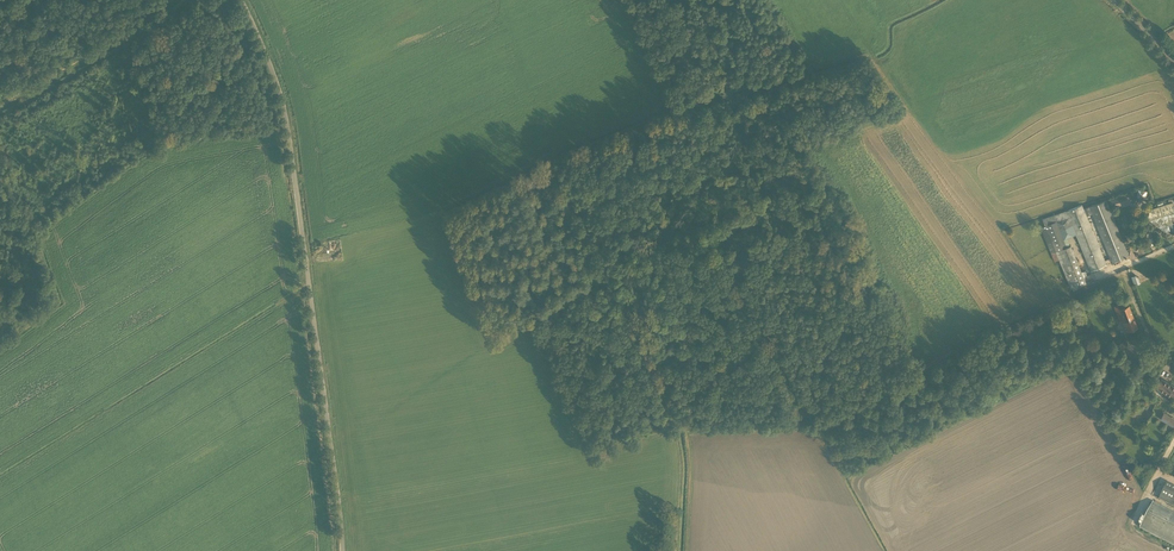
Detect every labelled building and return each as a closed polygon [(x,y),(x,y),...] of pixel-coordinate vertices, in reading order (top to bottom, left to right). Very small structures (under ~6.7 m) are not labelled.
[(1113,208),(1129,202),(1133,199),(1130,192),(1109,199),(1113,208)] [(1128,255),(1106,200),(1090,207),(1084,209),(1082,205),(1067,212),(1043,219),(1046,226),(1041,228),(1055,261),(1059,259),(1071,288),(1072,288),(1073,290),(1087,285),(1080,267),(1071,246),(1070,246),(1067,238),(1076,234),(1091,271),(1106,264),(1087,216),(1093,213),(1112,262),(1128,255)] [(1146,239),(1152,237),(1149,229),(1145,231),(1143,233),(1146,239)] [(1136,285),(1136,286),(1141,283),(1139,277),(1137,275),(1131,277),(1133,283),(1134,283),(1135,284),(1136,285)] [(1138,328),(1129,305),(1127,301),(1115,306),(1120,322),(1121,322),(1125,320),(1126,325),(1129,331),(1138,328)] [(1173,394),(1173,386),(1161,379),(1156,387),(1167,394),(1172,397),(1173,394)] [(1173,425),(1173,420),(1163,414),(1160,419),(1173,427),(1173,425)] [(1173,506),(1173,486),(1172,485),(1167,483),(1159,498),(1173,506)] [(1153,502),(1145,517),(1140,527),(1173,545),(1173,513),(1153,502)]
